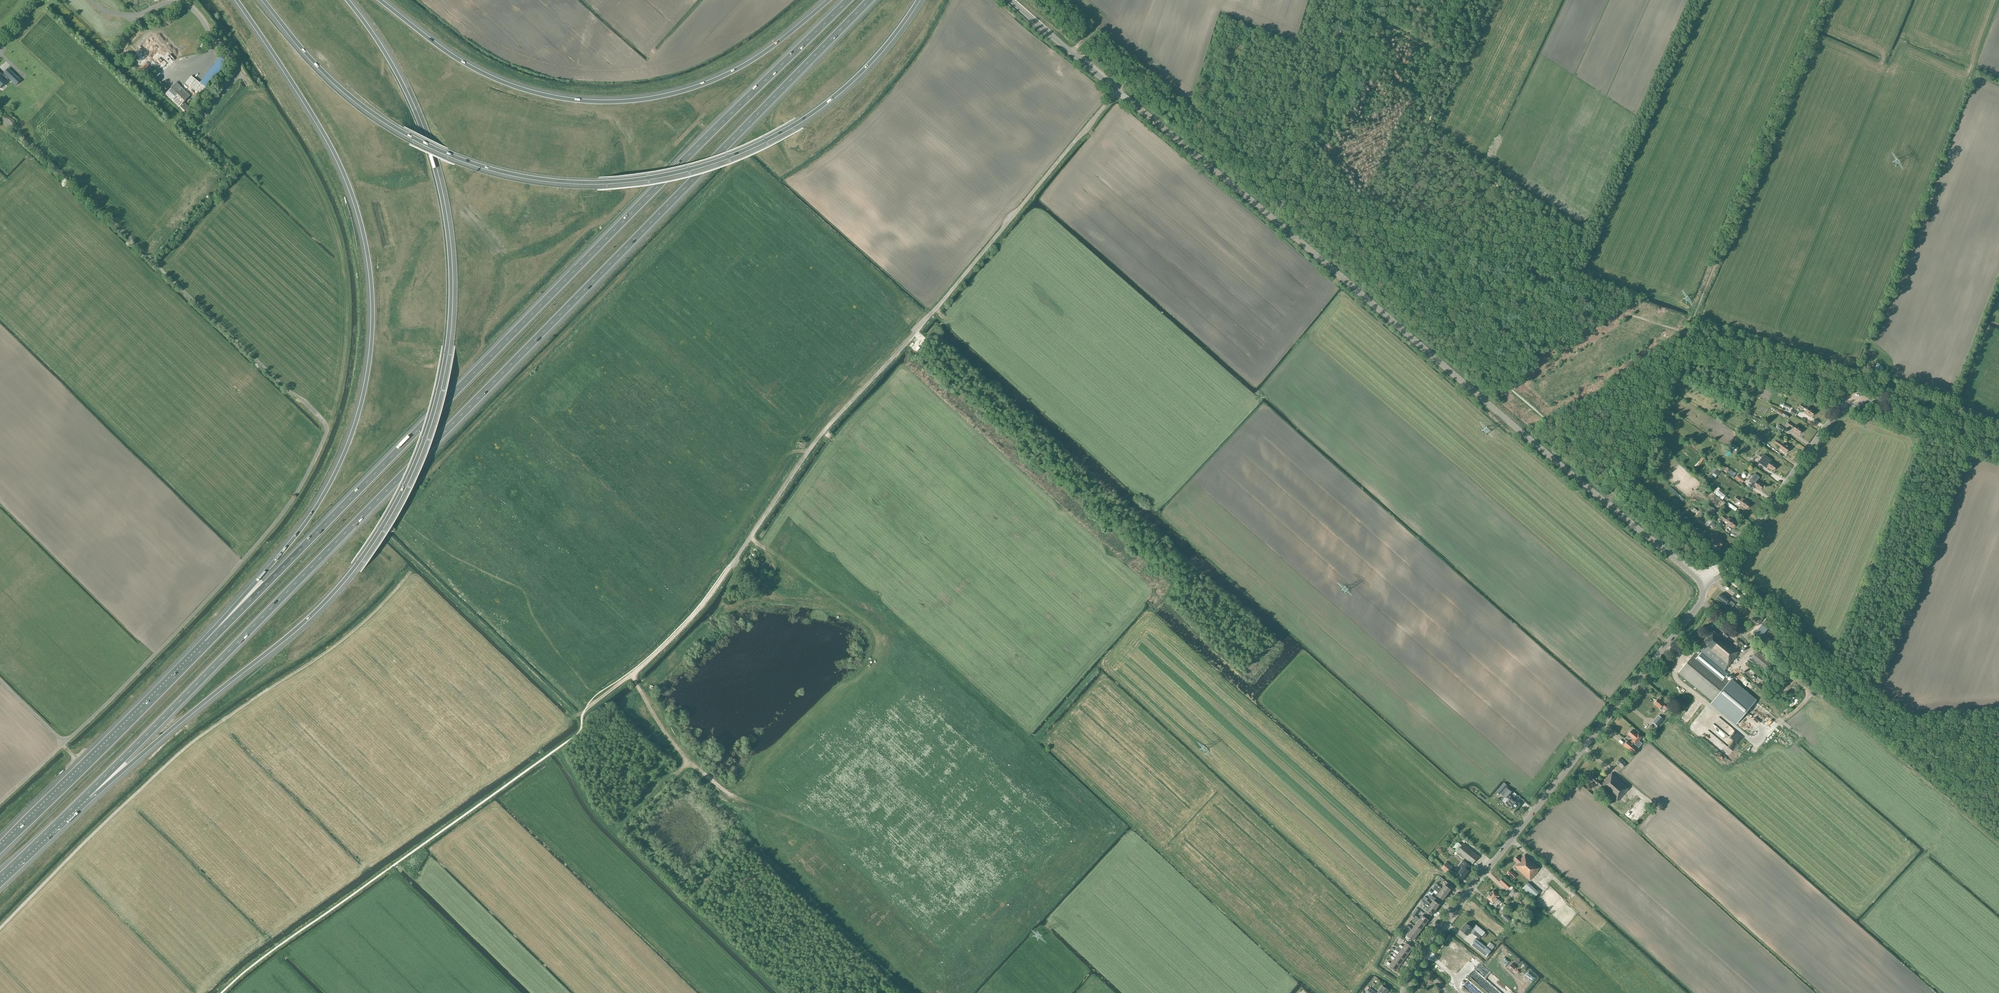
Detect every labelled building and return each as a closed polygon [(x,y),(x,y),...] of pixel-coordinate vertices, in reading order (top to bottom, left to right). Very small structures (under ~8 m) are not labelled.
[(151,36),(138,49),(144,55),(142,57),(144,59),(146,58),(160,72),(161,71),(163,69),(164,69),(173,60),(174,61),(175,60),(174,59),(175,59),(152,36),(151,36)] [(624,64),(615,56),(611,60),(606,55),(603,58),(618,71),(624,64)] [(8,70),(3,74),(4,75),(2,77),(0,75),(0,87),(6,81),(4,79),(7,77),(12,82),(16,78),(8,70)] [(161,82),(157,86),(163,92),(168,88),(161,82)] [(178,108),(190,96),(177,82),(165,94),(178,108)] [(4,137),(17,151),(20,148),(7,134),(4,137)] [(1813,411),(1814,411),(1809,407),(1808,409),(1801,404),(1800,407),(1806,411),(1805,413),(1810,417),(1810,415),(1812,416),(1815,412),(1813,411)] [(1801,429),(1801,428),(1797,425),(1795,427),(1789,422),(1787,425),(1793,429),(1792,431),(1797,434),(1798,433),(1799,434),(1802,430),(1801,429)] [(1762,439),(1755,434),(1752,438),(1760,443),(1762,439)] [(1788,447),(1789,446),(1784,443),(1782,445),(1780,443),(1776,440),(1774,443),(1781,447),(1780,449),(1786,453),(1789,448),(1788,447)] [(1764,454),(1758,462),(1767,468),(1767,467),(1772,471),(1773,470),(1774,470),(1777,466),(1775,466),(1776,465),(1771,461),(1772,460),(1764,454)] [(1754,474),(1749,481),(1754,485),(1753,486),(1758,490),(1759,489),(1760,490),(1763,486),(1762,485),(1763,484),(1758,481),(1757,480),(1760,477),(1754,474)] [(1727,494),(1720,488),(1717,492),(1724,498),(1727,494)] [(1737,497),(1735,499),(1737,501),(1735,503),(1739,506),(1740,505),(1745,509),(1746,508),(1747,509),(1750,505),(1749,504),(1749,503),(1744,500),(1742,498),(1741,499),(1737,497)] [(1737,508),(1728,502),(1726,505),(1735,511),(1737,508)] [(1709,505),(1705,512),(1712,517),(1716,510),(1709,505)] [(1735,523),(1736,522),(1731,519),(1730,520),(1723,516),(1721,518),(1728,523),(1727,524),(1732,528),(1732,527),(1734,528),(1736,524),(1735,523)] [(1722,542),(1722,541),(1717,537),(1713,543),(1718,547),(1719,546),(1720,547),(1723,543),(1722,542)] [(1717,598),(1717,599),(1722,603),(1720,605),(1723,607),(1729,611),(1734,604),(1729,601),(1728,600),(1721,594),(1717,598)] [(288,605),(270,624),(274,628),(291,609),(288,605)] [(1718,636),(1712,631),(1702,643),(1701,645),(1697,650),(1701,653),(1698,656),(1695,653),(1678,673),(1712,702),(1710,704),(1736,725),(1757,700),(1731,679),(1729,682),(1711,666),(1714,663),(1724,672),(1738,656),(1736,655),(1740,651),(1737,649),(1738,647),(1740,649),(1744,645),(1737,639),(1733,644),(1736,646),(1735,647),(1726,639),(1729,635),(1725,632),(1721,637),(1719,635),(1718,636)] [(1769,642),(1766,639),(1761,645),(1764,648),(1769,642)] [(1766,671),(1772,663),(1757,651),(1750,658),(1766,671)] [(1751,664),(1747,668),(1762,684),(1767,680),(1751,664)] [(1669,708),(1661,701),(1661,702),(1658,699),(1654,704),(1660,709),(1662,706),(1667,710),(1669,708)] [(1706,707),(1689,728),(1695,733),(1712,712),(1706,707)] [(1685,727),(1695,712),(1689,709),(1679,724),(1685,727)] [(1818,727),(1823,732),(1837,717),(1832,713),(1818,727)] [(1663,719),(1658,715),(1653,722),(1653,723),(1651,725),(1655,728),(1657,726),(1663,719)] [(1708,730),(1711,732),(1710,733),(1715,737),(1727,722),(1719,716),(1708,730)] [(1753,732),(1757,727),(1752,724),(1749,728),(1753,732)] [(1641,738),(1631,730),(1628,734),(1628,735),(1630,737),(1630,736),(1633,739),(1630,743),(1627,741),(1624,745),(1633,753),(1637,749),(1634,746),(1641,738)] [(1708,774),(1711,769),(1684,748),(1681,753),(1708,774)] [(1626,763),(1620,758),(1616,763),(1622,768),(1626,763)] [(1629,788),(1612,773),(1602,783),(1599,781),(1593,775),(1589,780),(1595,786),(1597,784),(1617,802),(1629,788)] [(1508,799),(1505,803),(1513,810),(1519,803),(1511,797),(1510,797),(1508,795),(1511,792),(1506,787),(1501,794),(1506,798),(1508,799)] [(1462,845),(1458,842),(1453,848),(1457,851),(1462,845)] [(1472,864),(1478,856),(1463,844),(1457,852),(1472,864)] [(1514,868),(1516,869),(1530,881),(1538,872),(1537,871),(1540,868),(1525,854),(1521,859),(1517,856),(1514,860),(1517,863),(1514,867),(1515,868),(1514,868)] [(1458,873),(1463,877),(1468,871),(1466,869),(1467,868),(1470,865),(1464,860),(1459,865),(1462,868),(1458,873)] [(1446,862),(1441,868),(1447,873),(1452,868),(1446,862)] [(1513,878),(1516,875),(1510,870),(1507,872),(1509,874),(1508,874),(1513,878)] [(1513,888),(1503,878),(1499,882),(1507,889),(1509,888),(1511,890),(1513,888)] [(1539,892),(1528,882),(1522,888),(1533,899),(1539,892)] [(1438,885),(1437,887),(1441,890),(1447,895),(1451,890),(1445,885),(1442,889),(1440,888),(1441,887),(1438,885)] [(1441,890),(1437,887),(1435,886),(1433,889),(1439,893),(1437,896),(1443,900),(1447,895),(1441,890)] [(1493,891),(1487,897),(1493,903),(1495,901),(1498,905),(1501,902),(1497,899),(1499,896),(1493,891)] [(1519,901),(1525,895),(1521,892),(1515,898),(1519,901)] [(1436,910),(1425,902),(1422,900),(1421,902),(1420,903),(1424,906),(1422,908),(1432,915),(1436,910)] [(1425,902),(1436,910),(1440,905),(1433,900),(1431,904),(1429,903),(1430,903),(1427,901),(1425,902)] [(1510,919),(1504,914),(1501,916),(1507,922),(1510,919)] [(1422,916),(1419,919),(1418,918),(1416,916),(1414,918),(1424,925),(1428,920),(1422,916)] [(1424,925),(1414,918),(1413,919),(1415,921),(1416,921),(1417,922),(1415,926),(1421,930),(1424,925)] [(1466,923),(1461,930),(1467,935),(1470,932),(1473,934),(1475,931),(1482,936),(1485,932),(1476,925),(1473,929),(1466,923)] [(1417,935),(1421,930),(1415,926),(1412,930),(1410,928),(1411,928),(1408,926),(1407,928),(1417,935)] [(1413,941),(1417,935),(1407,928),(1405,930),(1408,932),(1408,931),(1410,932),(1407,936),(1413,941)] [(1470,945),(1486,957),(1491,951),(1475,939),(1470,945)] [(1399,946),(1402,949),(1409,954),(1413,948),(1406,943),(1403,947),(1400,945),(1399,946)] [(1409,954),(1402,949),(1399,952),(1395,950),(1394,951),(1398,954),(1404,959),(1409,954)] [(1404,959),(1398,954),(1395,958),(1392,956),(1391,958),(1394,960),(1400,965),(1404,959)] [(1400,965),(1394,960),(1391,964),(1388,962),(1386,963),(1396,971),(1400,965)] [(1512,988),(1490,970),(1486,974),(1509,992),(1512,988)] [(1489,981),(1484,986),(1491,992),(1502,992),(1489,981)]
